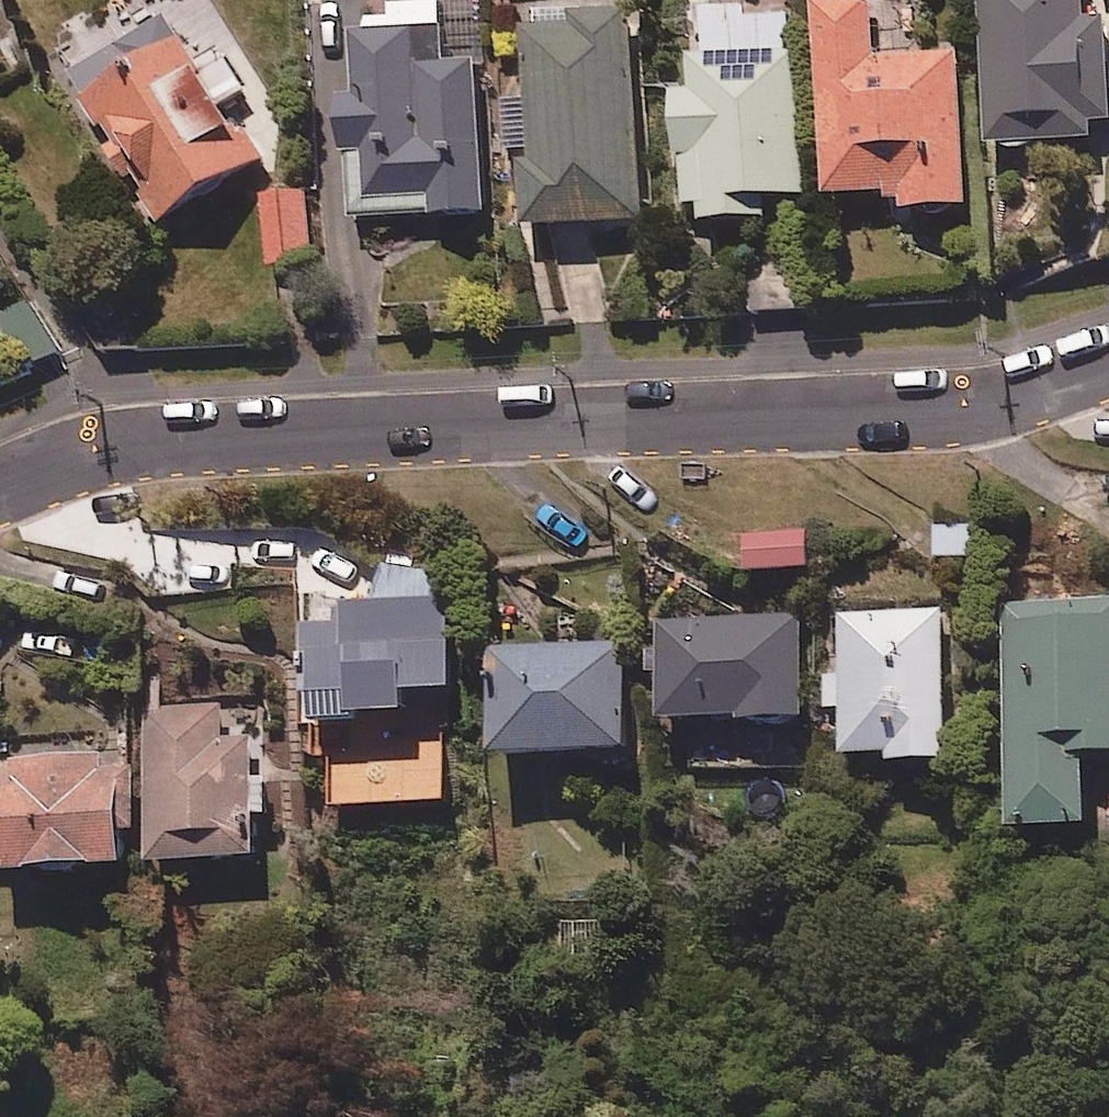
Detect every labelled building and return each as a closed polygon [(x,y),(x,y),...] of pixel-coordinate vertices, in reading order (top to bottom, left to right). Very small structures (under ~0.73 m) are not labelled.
[(112,15),(119,26),(82,49),(89,62),(60,79),(130,194),(148,183),(169,216),(265,157),(229,99),(245,89),(220,49),(206,58),(171,0),(137,0),(112,15)] [(898,209),(969,205),(959,53),(877,58),(874,0),(840,0),(817,1),(828,196),(897,192),(898,209)] [(989,143),(1095,139),(1094,121),(1108,121),(1108,17),(1085,18),(1085,0),(984,0),(989,143)] [(365,18),(366,31),(353,32),(357,94),(338,95),(340,135),(327,136),(329,166),(351,165),(354,218),(487,210),(478,59),(446,61),(442,1),(390,4),(391,16),(365,18)] [(670,88),(678,207),(699,206),(700,220),(771,216),(770,196),(803,194),(793,15),(757,18),(756,2),(693,6),(698,87),(670,88)] [(631,7),(528,14),(533,99),(506,101),(509,148),(520,148),(525,227),(644,220),(631,7)] [(307,191),(263,195),(270,266),(314,262),(307,191)] [(28,297),(0,315),(0,325),(27,368),(59,348),(28,297)] [(810,568),(809,531),(743,533),(744,570),(810,568)] [(447,580),(421,583),(422,598),(304,607),(312,720),(407,713),(405,692),(455,688),(447,580)] [(1006,602),(1016,829),(1091,826),(1088,753),(1108,752),(1108,598),(1006,602)] [(950,759),(942,609),(841,615),(844,673),(829,674),(831,710),(846,709),(849,756),(892,754),(893,762),(950,759)] [(647,685),(661,685),(661,721),(806,719),(804,616),(660,618),(660,653),(646,654),(647,685)] [(627,750),(624,643),(492,647),(494,754),(627,750)] [(255,859),(254,819),(269,819),(268,775),(253,775),(252,737),(222,738),(221,704),(149,706),(153,861),(255,859)] [(446,799),(441,751),(335,762),(339,809),(446,799)] [(119,754),(0,760),(0,872),(124,866),(119,754)] [(632,912),(561,916),(563,955),(635,951),(632,912)]
